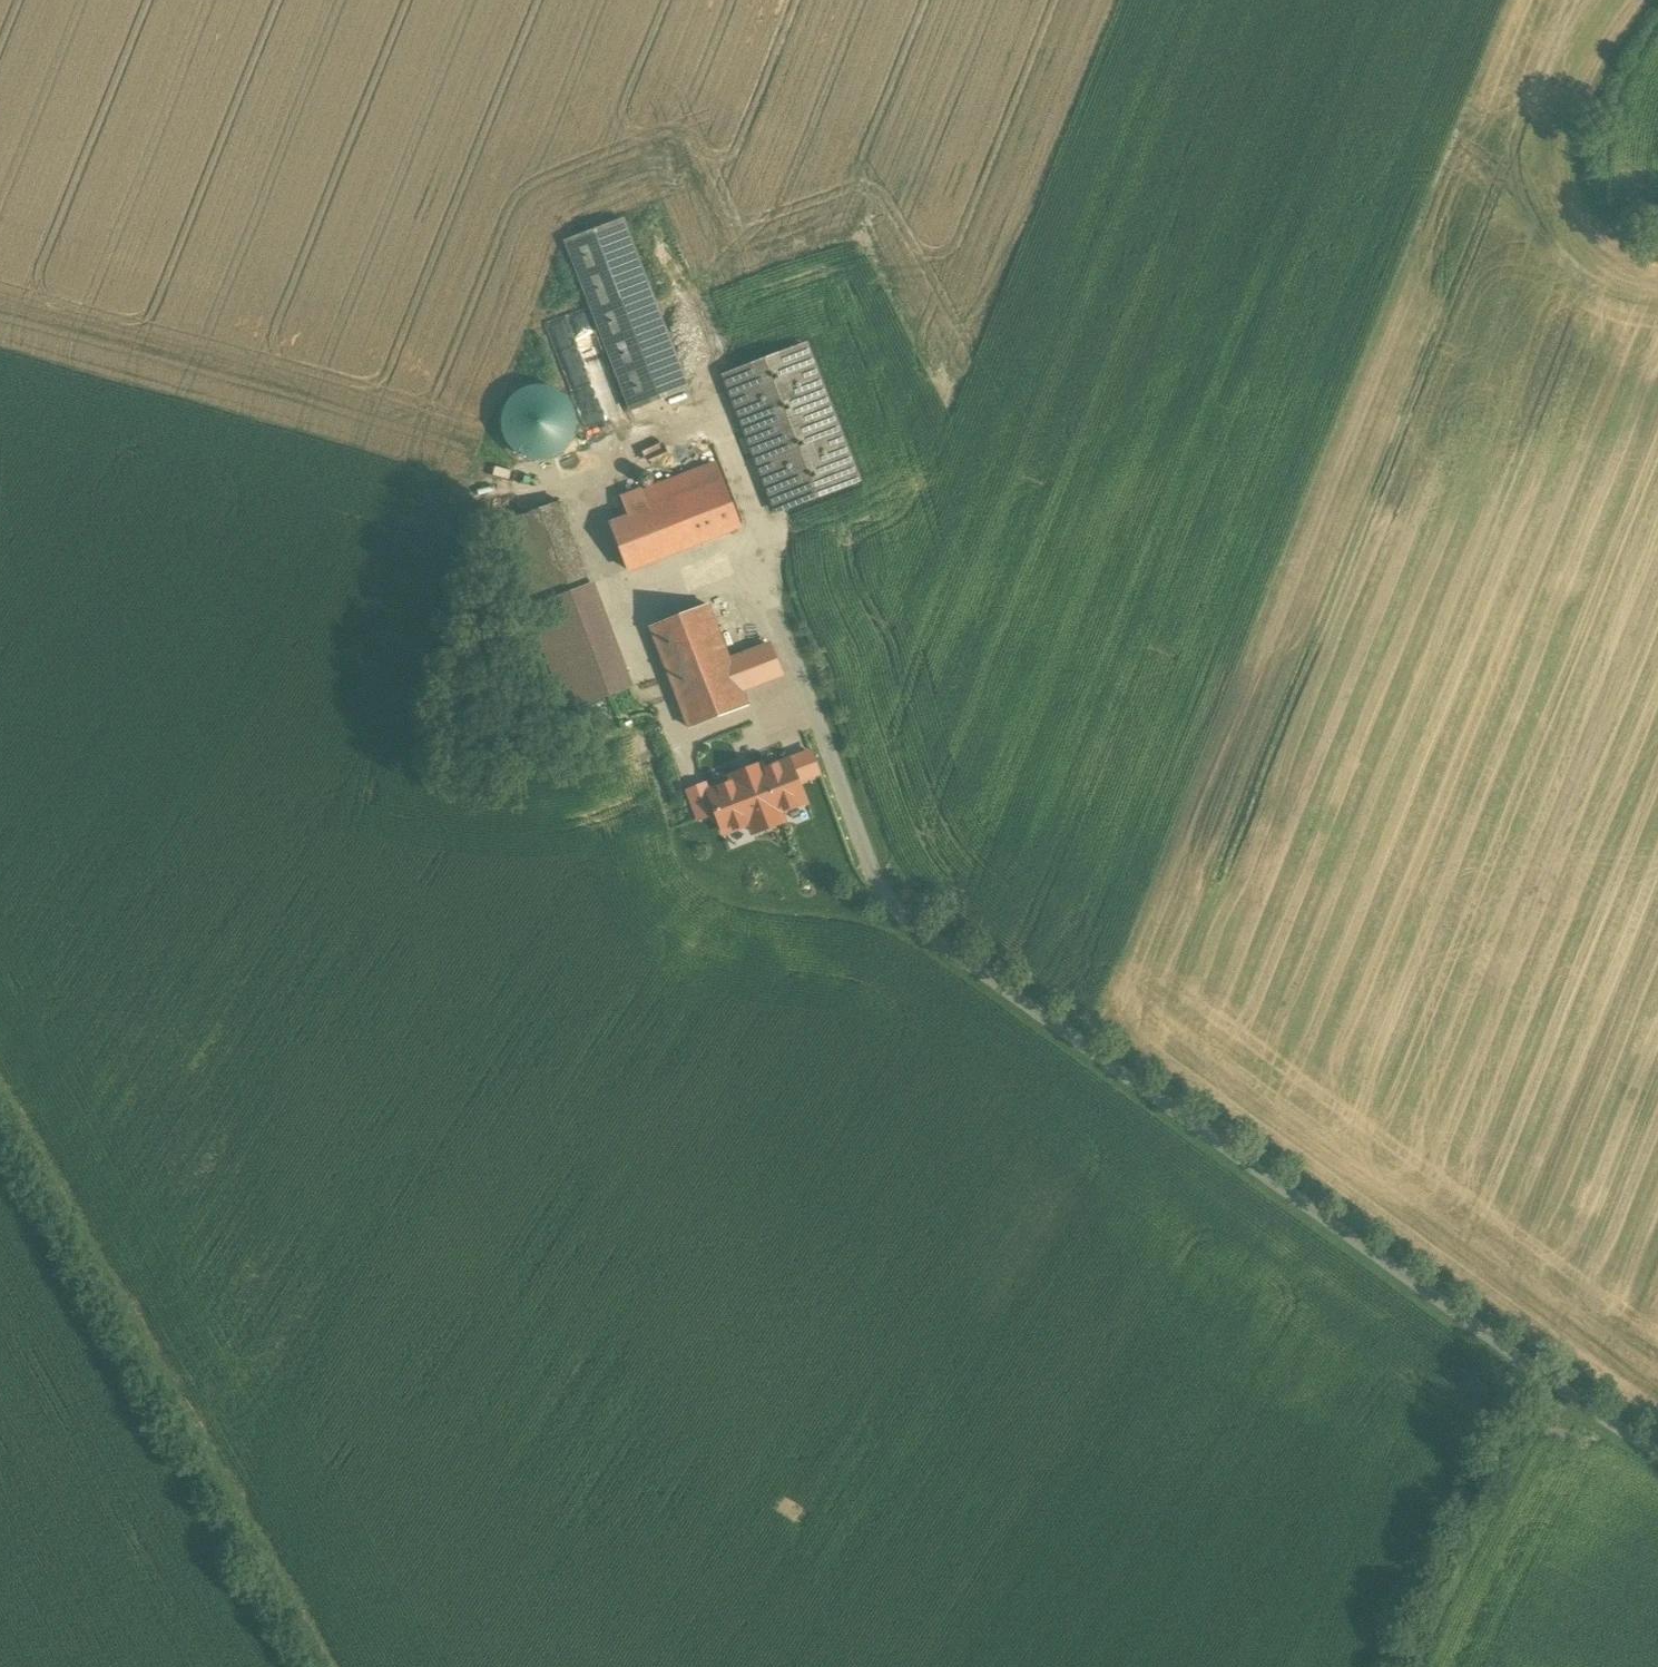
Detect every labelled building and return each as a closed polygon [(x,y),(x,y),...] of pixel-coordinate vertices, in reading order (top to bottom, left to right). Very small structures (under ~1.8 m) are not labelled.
[(628,204),(567,228),(634,402),(696,379),(628,204)] [(557,401),(542,398),(532,401),(527,403),(520,410),(516,417),(514,427),(515,437),(520,446),(528,453),(537,457),(544,458),(554,456),(561,452),(569,445),(571,440),(574,430),(572,419),(568,410),(557,401)] [(717,447),(624,484),(633,505),(616,512),(636,561),(745,517),(717,447)] [(565,493),(516,510),(545,594),(594,577),(565,493)] [(717,592),(657,618),(717,755),(763,735),(741,683),(788,663),(770,622),(736,636),(717,592)] [(622,626),(581,640),(604,710),(645,696),(622,626)]
